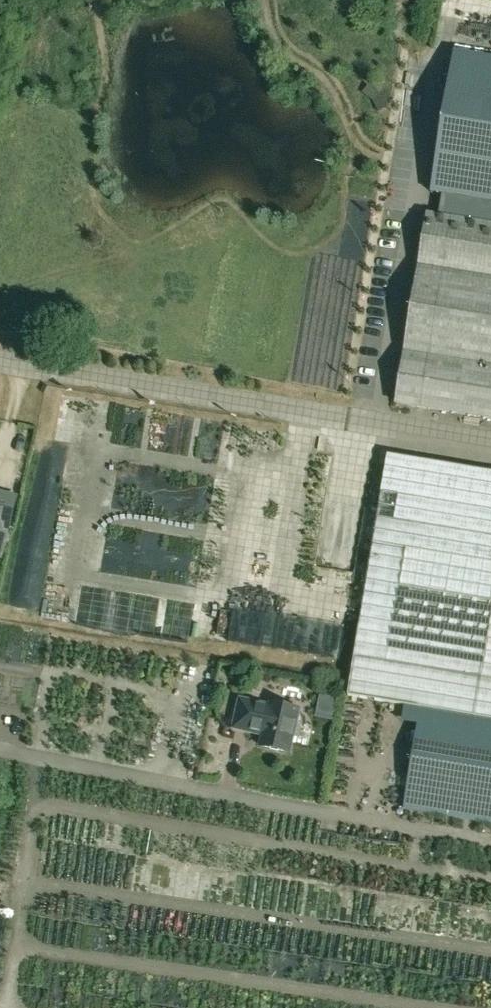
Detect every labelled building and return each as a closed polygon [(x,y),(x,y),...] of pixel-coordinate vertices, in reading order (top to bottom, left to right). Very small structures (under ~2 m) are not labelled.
[(473,10),(472,21),(490,24),(490,13),(473,10)] [(430,189),(490,197),(490,51),(449,46),(430,189)] [(428,215),(396,405),(490,420),(490,225),(428,215)] [(421,708),(404,809),(490,824),(490,471),(388,455),(382,493),(348,696),(421,708)] [(0,517),(0,559),(10,520),(0,517)] [(234,728),(263,736),(260,748),(289,755),(299,711),(272,704),(271,706),(241,699),(234,728)] [(388,733),(387,743),(404,745),(405,735),(388,733)]
